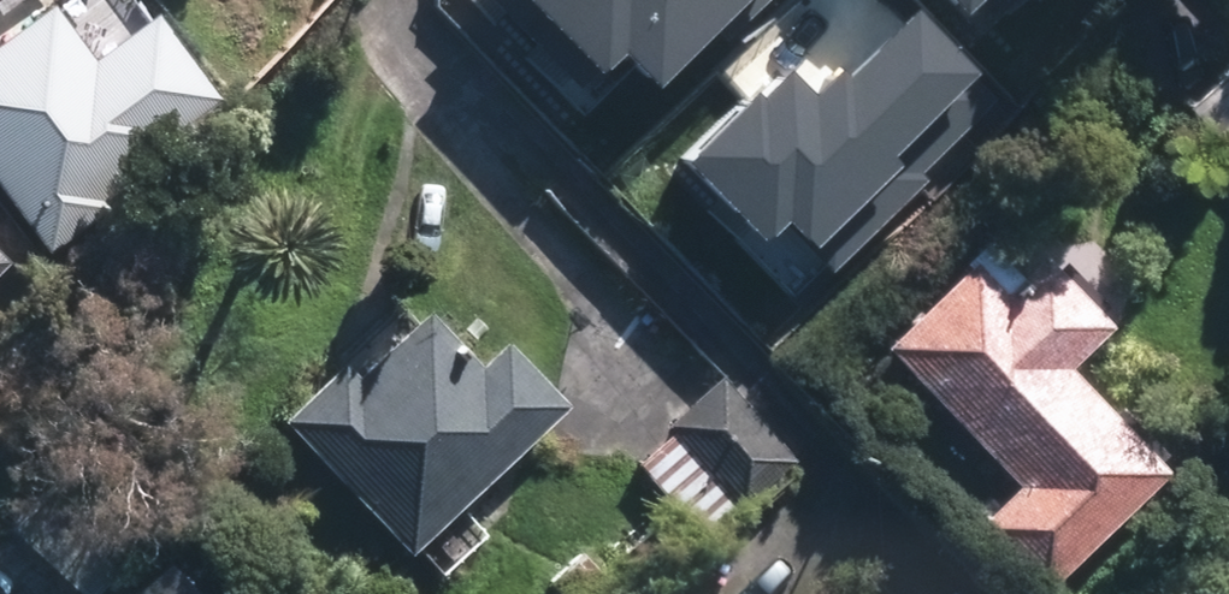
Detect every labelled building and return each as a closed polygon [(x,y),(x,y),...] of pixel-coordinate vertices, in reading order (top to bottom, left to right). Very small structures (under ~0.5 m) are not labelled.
[(42,230),(224,90),(155,0),(147,0),(92,41),(60,0),(38,0),(0,29),(0,176),(42,230)] [(15,0),(0,0),(0,11),(15,0)] [(582,60),(607,36),(641,72),(718,0),(524,0),(582,60)] [(768,215),(825,275),(930,177),(920,167),(998,94),(908,0),(890,0),(805,80),(777,52),(674,149),(752,230),(768,215)] [(11,262),(0,251),(0,273),(11,262)] [(884,346),(1013,484),(969,524),(1034,593),(1036,593),(1167,473),(1067,366),(1109,327),(1038,252),(996,290),(972,265),(884,346)] [(564,405),(503,341),(478,365),(425,309),(292,435),(406,554),(564,405)] [(808,479),(723,376),(667,423),(674,431),(636,463),(714,557),(808,479)]
